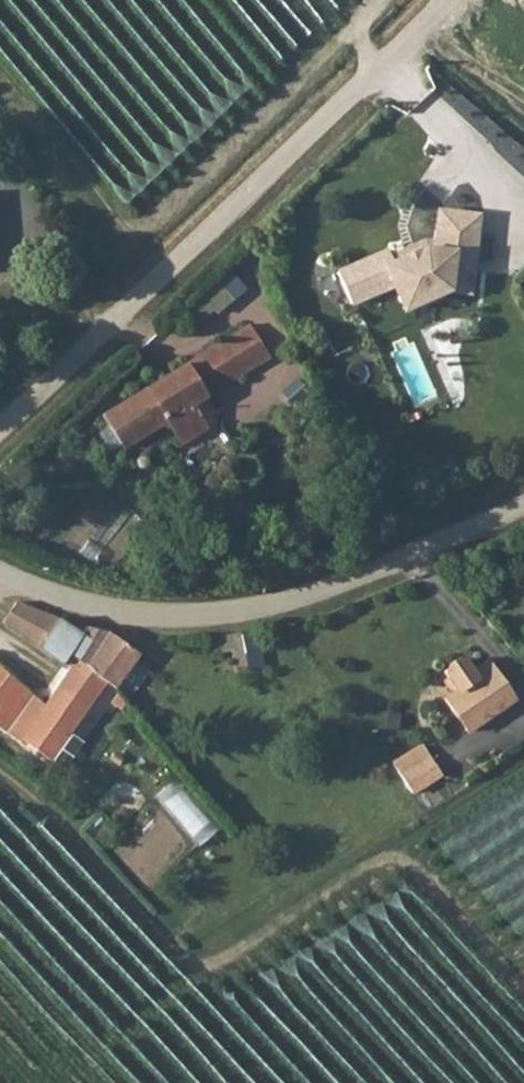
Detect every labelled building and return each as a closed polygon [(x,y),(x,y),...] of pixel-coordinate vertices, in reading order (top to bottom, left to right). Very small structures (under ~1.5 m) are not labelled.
[(456,293),(478,295),(485,210),(441,206),(438,242),(394,257),(392,249),(340,267),(353,305),(397,290),(403,311),(456,293)] [(201,407),(275,360),(255,326),(108,419),(130,453),(176,423),(191,446),(215,430),(201,407)] [(79,642),(113,681),(117,685),(141,656),(117,629),(95,623),(89,632),(75,622),(78,618),(28,602),(17,613),(65,658),(79,642)] [(245,650),(245,636),(213,639),(214,653),(245,650)] [(36,691),(9,666),(0,658),(0,714),(10,720),(12,718),(51,753),(113,681),(79,642),(65,658),(36,691)] [(517,697),(497,666),(481,677),(468,658),(450,670),(462,688),(448,697),(469,729),(517,697)] [(422,745),(397,767),(411,784),(437,762),(422,745)] [(202,846),(224,828),(183,776),(160,794),(202,846)]
